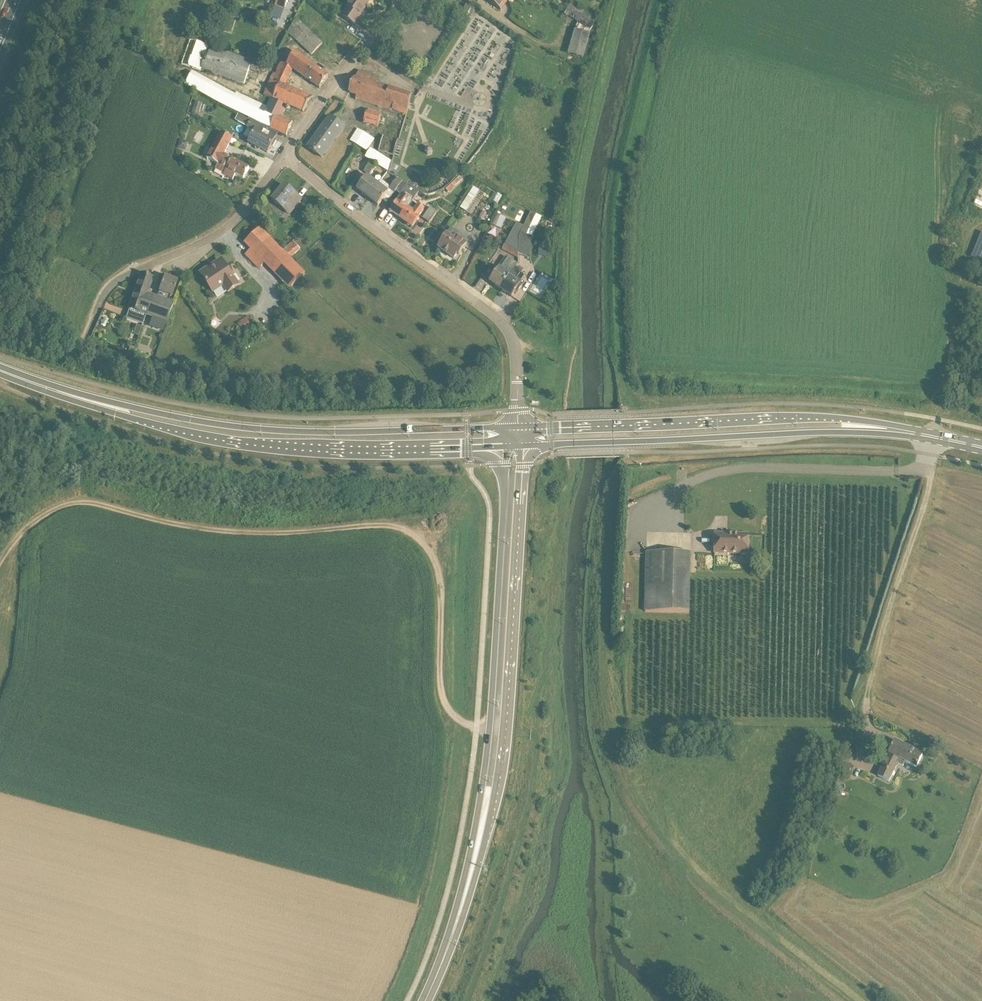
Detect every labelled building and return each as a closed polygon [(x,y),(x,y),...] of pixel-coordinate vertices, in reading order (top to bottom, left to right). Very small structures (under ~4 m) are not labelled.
[(276,5),(285,9),(288,0),(277,0),(276,5)] [(358,14),(362,8),(365,10),(372,0),(352,0),(341,16),(357,27),(363,18),(358,14)] [(509,0),(488,0),(502,10),(506,4),(509,0)] [(597,18),(585,11),(570,4),(565,15),(578,22),(575,30),(568,55),(584,59),(591,34),(590,34),(594,26),(597,18)] [(472,9),(467,5),(462,13),(467,17),(472,9)] [(312,55),(312,54),(323,44),(297,18),(288,33),(312,55)] [(201,71),(202,69),(210,46),(207,45),(200,42),(191,39),(189,39),(181,64),(195,69),(201,71)] [(252,61),(210,46),(202,69),(243,84),(249,70),(252,61)] [(295,52),(287,64),(293,69),(319,89),(328,76),(295,52)] [(303,113),(313,98),(283,87),(293,69),(287,64),(286,65),(281,62),(275,73),(274,72),(264,95),(270,98),(287,106),(303,113)] [(282,117),(287,106),(270,98),(266,107),(237,93),(236,95),(193,72),(185,84),(185,85),(195,90),(230,109),(252,119),(257,122),(265,126),(286,135),(293,122),(282,117)] [(411,103),(413,96),(413,95),(355,77),(350,94),(358,96),(356,100),(407,115),(411,103)] [(196,102),(192,114),(199,116),(203,104),(196,102)] [(378,128),(382,114),(368,110),(364,124),(378,128)] [(275,140),(279,134),(257,122),(252,119),(251,121),(239,114),(236,120),(247,127),(247,128),(248,128),(244,136),(250,139),(248,143),(268,154),(272,146),(273,147),(277,141),(275,140)] [(323,158),(345,128),(332,117),(309,147),(323,158)] [(368,151),(376,140),(359,129),(351,141),(368,151)] [(233,138),(221,132),(207,158),(218,164),(215,169),(233,179),(236,173),(244,178),(250,168),(233,158),(225,154),(233,138)] [(394,155),(400,139),(385,134),(379,150),(394,155)] [(389,172),(392,161),(372,149),(366,158),(389,172)] [(364,172),(365,172),(370,176),(378,166),(372,162),(364,172)] [(446,189),(449,193),(467,176),(463,172),(446,189)] [(357,190),(367,198),(378,184),(368,176),(357,190)] [(403,182),(397,178),(389,190),(394,194),(395,192),(403,182)] [(401,196),(390,212),(400,220),(401,219),(408,208),(413,202),(412,202),(419,192),(412,187),(403,182),(395,192),(401,196)] [(378,206),(389,192),(378,184),(367,198),(378,206)] [(462,208),(469,211),(480,189),(473,186),(462,208)] [(290,215),(302,200),(296,195),(295,197),(284,187),(273,200),(290,215)] [(401,219),(400,220),(413,229),(425,210),(419,206),(418,205),(414,212),(409,209),(408,208),(401,219)] [(430,207),(423,219),(429,223),(437,212),(430,207)] [(531,211),(523,228),(519,236),(519,253),(530,259),(533,237),(528,235),(538,215),(531,211)] [(497,214),(492,225),(501,229),(506,218),(497,214)] [(505,245),(519,253),(519,236),(523,228),(516,224),(505,245)] [(266,263),(291,289),(306,275),(261,228),(246,243),(252,250),(246,255),(260,269),(266,263)] [(981,262),(981,231),(970,257),(981,262)] [(457,238),(455,241),(448,236),(439,248),(455,259),(458,254),(460,255),(467,245),(457,238)] [(540,240),(539,256),(548,257),(548,240),(540,240)] [(291,258),(301,250),(294,241),(284,250),(291,258)] [(208,268),(201,273),(214,293),(224,285),(229,293),(240,285),(224,262),(210,271),(208,268)] [(501,289),(511,276),(506,272),(510,266),(506,263),(502,269),(499,267),(495,273),(496,275),(491,282),(501,289)] [(127,311),(146,317),(154,297),(149,295),(155,279),(141,274),(127,311)] [(517,280),(511,276),(501,289),(513,297),(517,291),(518,292),(524,285),(521,283),(525,278),(521,274),(517,280)] [(164,277),(157,298),(154,297),(146,317),(166,324),(173,304),(170,303),(171,299),(174,300),(180,283),(164,277)] [(715,534),(715,554),(749,554),(749,535),(715,534)] [(691,553),(647,552),(645,612),(690,612),(690,563),(691,553)] [(699,557),(699,567),(713,566),(712,556),(699,557)] [(904,766),(905,763),(917,768),(923,756),(895,742),(878,777),(890,782),(899,764),(904,766)] [(849,776),(852,765),(843,762),(840,773),(844,774),(842,778),(848,780),(849,776)]
